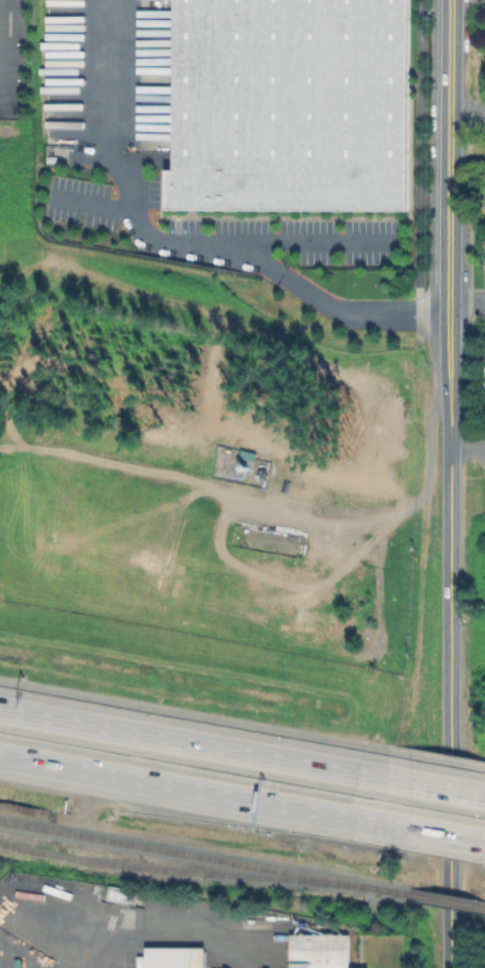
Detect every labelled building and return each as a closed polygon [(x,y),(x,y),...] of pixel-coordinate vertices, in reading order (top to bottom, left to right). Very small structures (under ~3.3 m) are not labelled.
[(174,168),(175,0),(409,0),(408,211),(162,210),(162,168),(174,168)] [(111,887),(119,889),(119,887),(137,890),(135,905),(109,901),(111,887)] [(349,934),(349,967),(312,967),(312,963),(292,963),(292,933),(349,934)] [(206,950),(206,967),(147,967),(147,949),(206,950)]
